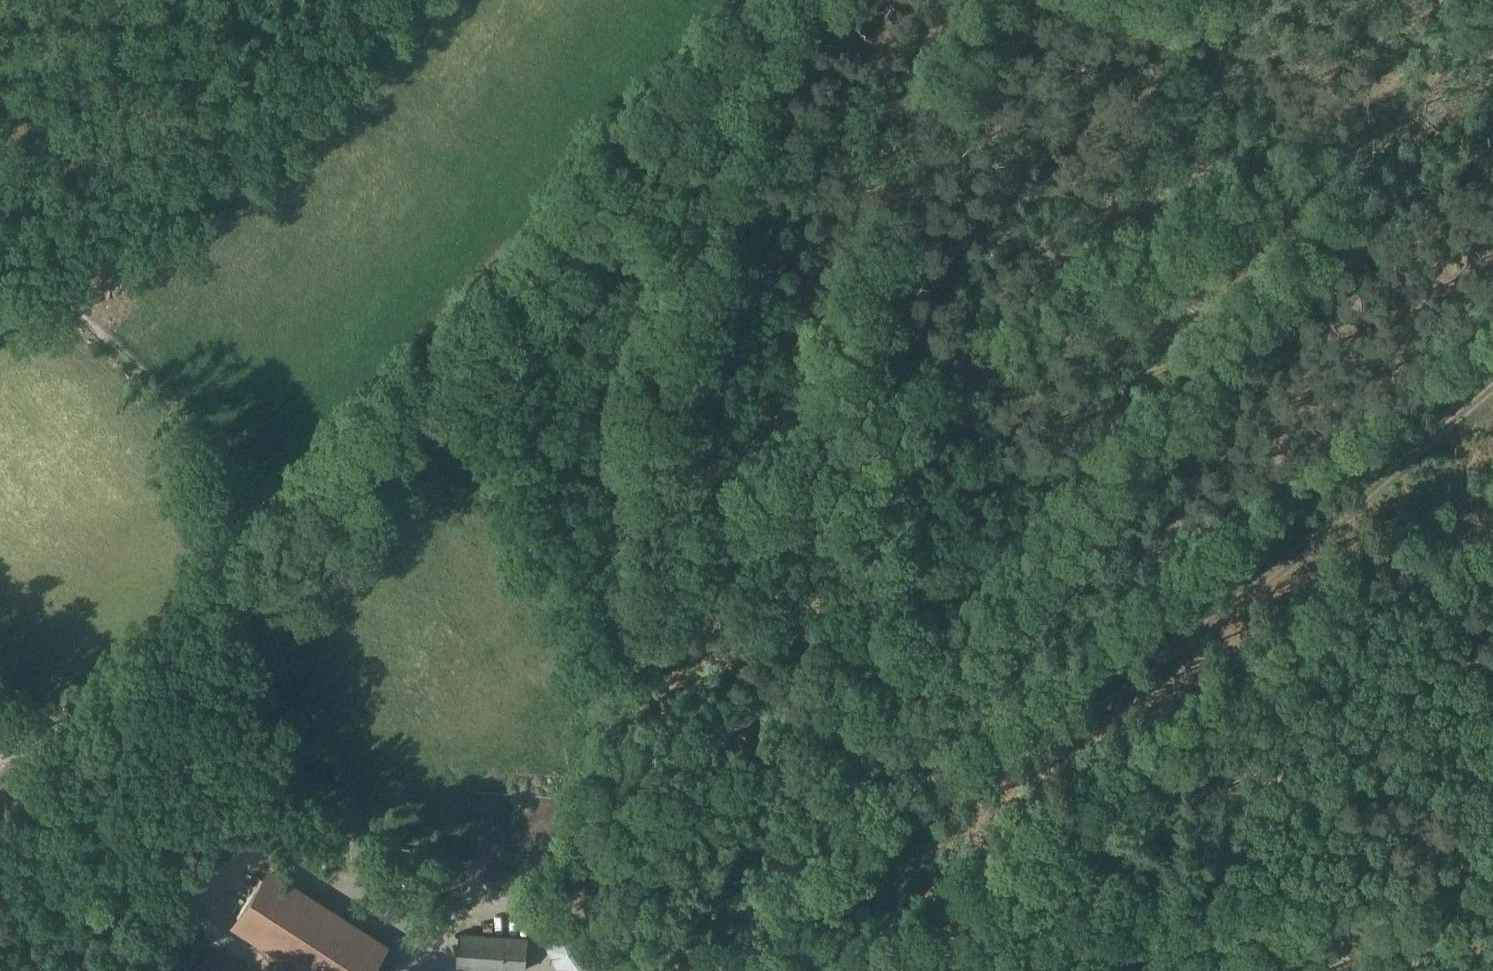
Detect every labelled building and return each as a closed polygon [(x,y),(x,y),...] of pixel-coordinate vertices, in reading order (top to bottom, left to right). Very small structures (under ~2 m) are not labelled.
[(388,943),(367,929),(318,898),(268,866),(230,925),(301,970),(370,970),(388,943)] [(512,873),(487,871),(486,884),(511,886),(512,873)] [(527,939),(460,934),(458,965),(525,970),(527,939)]
